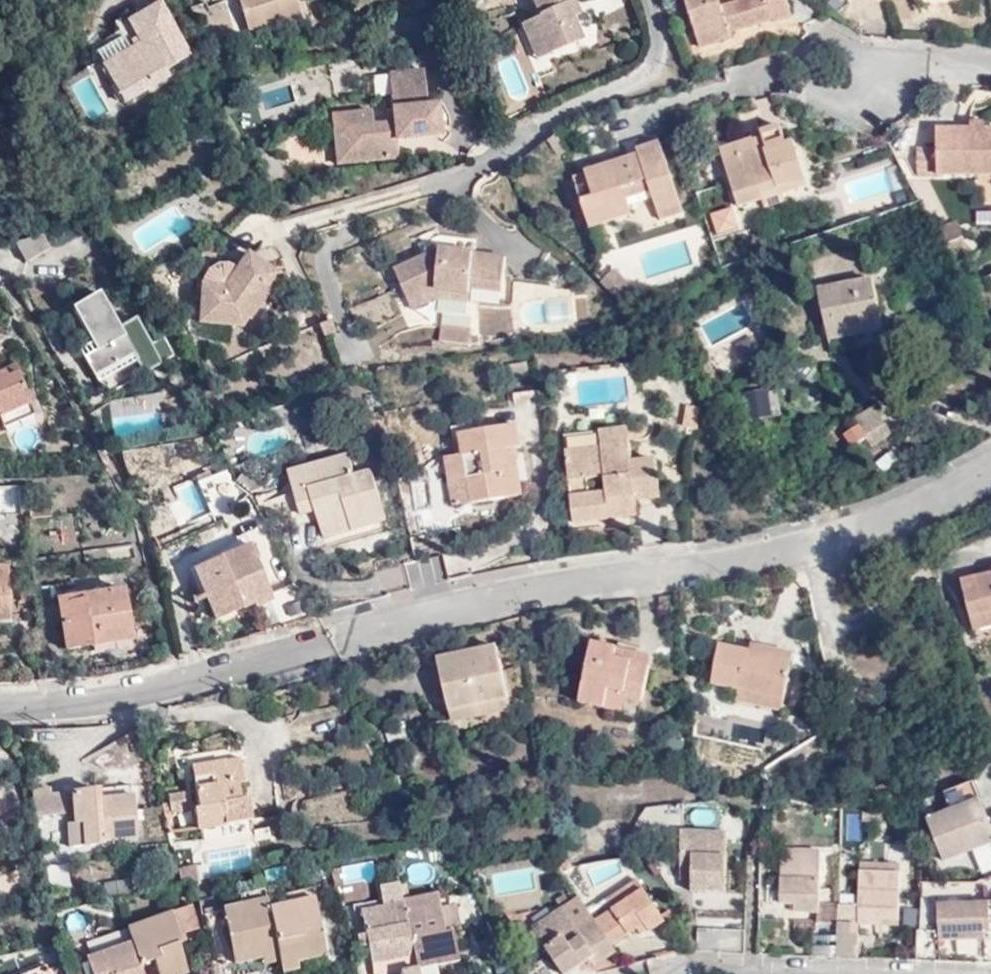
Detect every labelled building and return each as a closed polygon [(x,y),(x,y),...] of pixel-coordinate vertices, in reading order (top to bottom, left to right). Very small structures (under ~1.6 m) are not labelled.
[(241,9),(253,8),(258,27),(270,24),(272,29),(302,19),(298,0),(239,0),(241,9)] [(533,22),(548,56),(581,42),(572,21),(565,6),(572,3),(575,1),(575,0),(531,0),(540,19),(533,22)] [(701,43),(735,35),(733,29),(775,19),(776,23),(795,18),(790,0),(691,0),(701,43)] [(103,65),(128,102),(173,76),(170,70),(193,54),(162,3),(130,21),(143,44),(103,65)] [(579,17),(572,3),(565,6),(572,21),(579,17)] [(253,8),(241,9),(248,30),(258,27),(253,8)] [(548,56),(533,22),(522,28),(536,61),(548,56)] [(404,124),(405,135),(434,133),(430,103),(416,105),(412,72),(381,75),(386,120),(387,125),(404,124)] [(328,162),(346,161),(343,123),(366,122),(366,111),(323,116),(328,162)] [(390,156),(388,137),(387,125),(386,120),(366,122),(343,123),(346,161),(390,156)] [(734,198),(761,190),(805,177),(794,139),(784,142),(778,123),(759,129),(761,135),(720,147),(734,198)] [(388,137),(405,135),(404,124),(387,125),(388,137)] [(936,134),(937,154),(916,153),(915,180),(936,180),(937,179),(990,179),(990,134),(936,134)] [(662,219),(683,212),(665,143),(636,149),(638,157),(595,170),(603,201),(591,205),(596,227),(638,216),(634,204),(657,199),(662,219)] [(763,196),(761,190),(734,198),(737,204),(763,196)] [(731,208),(712,214),(718,234),(737,228),(731,208)] [(409,302),(436,290),(470,294),(470,288),(501,292),(506,256),(474,253),(476,240),(442,235),(438,227),(413,238),(422,258),(395,269),(409,302)] [(945,231),(953,244),(961,242),(955,230),(945,231)] [(939,249),(953,244),(945,231),(932,233),(939,249)] [(43,234),(16,241),(28,261),(53,247),(43,234)] [(196,321),(234,324),(242,314),(245,316),(248,318),(268,288),(266,286),(275,272),(244,251),(234,267),(222,287),(199,283),(196,321)] [(200,278),(199,283),(222,287),(234,267),(229,264),(224,263),(217,263),(212,265),(207,269),(203,273),(200,278)] [(613,274),(601,283),(618,301),(633,294),(613,274)] [(878,331),(871,285),(815,292),(821,339),(878,331)] [(436,299),(469,303),(470,294),(436,290),(409,302),(413,309),(436,299)] [(132,354),(96,293),(71,308),(96,349),(83,357),(94,376),(132,354)] [(618,301),(624,306),(635,297),(633,294),(618,301)] [(245,316),(242,314),(234,324),(240,325),(245,316)] [(334,320),(315,327),(323,345),(343,337),(334,320)] [(440,325),(439,339),(470,340),(470,326),(440,325)] [(751,335),(735,340),(740,357),(757,352),(751,335)] [(172,358),(161,340),(152,345),(162,364),(172,358)] [(27,406),(16,379),(6,381),(3,376),(0,378),(0,418),(27,406)] [(768,385),(742,387),(744,416),(770,414),(768,385)] [(890,436),(871,406),(850,420),(853,429),(845,435),(853,447),(862,442),(867,448),(890,436)] [(446,460),(450,483),(471,479),(475,505),(522,498),(515,452),(522,451),(519,428),(483,434),(482,425),(451,430),(455,459),(446,460)] [(631,459),(627,427),(563,434),(573,520),(638,513),(636,498),(661,495),(657,456),(631,459)] [(383,524),(370,476),(352,480),(347,458),(288,475),(300,520),(316,516),(322,540),(383,524)] [(238,483),(247,494),(262,490),(240,478),(238,483)] [(471,479),(450,483),(454,508),(475,505),(471,479)] [(16,512),(0,513),(0,537),(17,536),(16,512)] [(30,514),(31,525),(52,525),(52,514),(30,514)] [(273,598),(248,547),(195,572),(215,618),(253,602),(255,606),(273,598)] [(11,610),(10,571),(0,571),(0,611),(11,610)] [(963,583),(971,617),(990,613),(990,577),(963,583)] [(130,641),(123,592),(55,605),(65,654),(130,641)] [(12,622),(11,610),(0,611),(0,623),(12,622)] [(971,617),(974,630),(990,626),(990,613),(971,617)] [(974,630),(979,640),(990,637),(990,626),(974,630)] [(137,641),(159,636),(157,628),(135,632),(137,641)] [(637,719),(651,662),(591,648),(579,707),(637,719)] [(711,687),(737,693),(782,704),(792,659),(749,648),(747,656),(720,649),(711,687)] [(449,716),(508,702),(497,651),(437,664),(449,716)] [(782,704),(737,693),(733,705),(779,715),(782,704)] [(251,821),(246,800),(238,802),(235,784),(228,786),(222,758),(192,763),(199,808),(194,809),(197,829),(251,821)] [(948,799),(975,790),(971,778),(944,787),(948,799)] [(48,794),(30,798),(36,827),(70,821),(71,826),(83,824),(90,853),(107,849),(105,842),(139,835),(128,792),(96,798),(94,790),(50,799),(48,794)] [(179,807),(176,790),(163,792),(166,809),(179,807)] [(979,803),(926,824),(943,866),(990,847),(990,835),(979,803)] [(83,824),(71,826),(79,856),(90,853),(83,824)] [(691,896),(719,896),(723,837),(682,836),(680,882),(692,884),(691,896)] [(818,910),(821,857),(781,855),(780,907),(792,908),(792,916),(817,916),(818,910)] [(195,878),(201,876),(198,861),(175,866),(179,881),(195,878)] [(838,909),(837,928),(881,928),(881,923),(898,923),(898,868),(859,867),(858,909),(838,909)] [(112,900),(149,890),(146,877),(110,884),(112,900)] [(595,926),(610,948),(643,929),(650,936),(661,929),(661,922),(637,885),(606,905),(612,915),(595,926)] [(324,951),(312,898),(268,907),(265,897),(220,908),(233,961),(261,954),(263,961),(279,957),(282,969),(301,965),(299,958),(324,951)] [(429,971),(458,964),(451,935),(444,936),(435,897),(400,905),(416,973),(431,973),(429,971)] [(400,905),(358,915),(372,973),(416,973),(400,905)] [(903,905),(904,926),(918,926),(917,905),(903,905)] [(938,946),(983,943),(983,938),(989,938),(989,906),(937,908),(938,946)] [(817,916),(816,927),(837,928),(838,909),(818,910),(817,916)] [(560,973),(573,973),(588,964),(591,970),(616,957),(614,953),(599,956),(580,925),(574,929),(562,911),(531,931),(560,973)] [(133,944),(140,963),(155,960),(159,973),(189,973),(180,946),(184,939),(174,912),(128,927),(133,944)] [(599,956),(614,953),(610,948),(595,926),(588,918),(580,925),(599,956)] [(812,934),(816,934),(816,927),(794,927),(795,940),(811,940),(812,934)] [(133,944),(89,959),(94,973),(143,973),(140,963),(133,944)] [(46,964),(24,973),(50,973),(46,964)]
